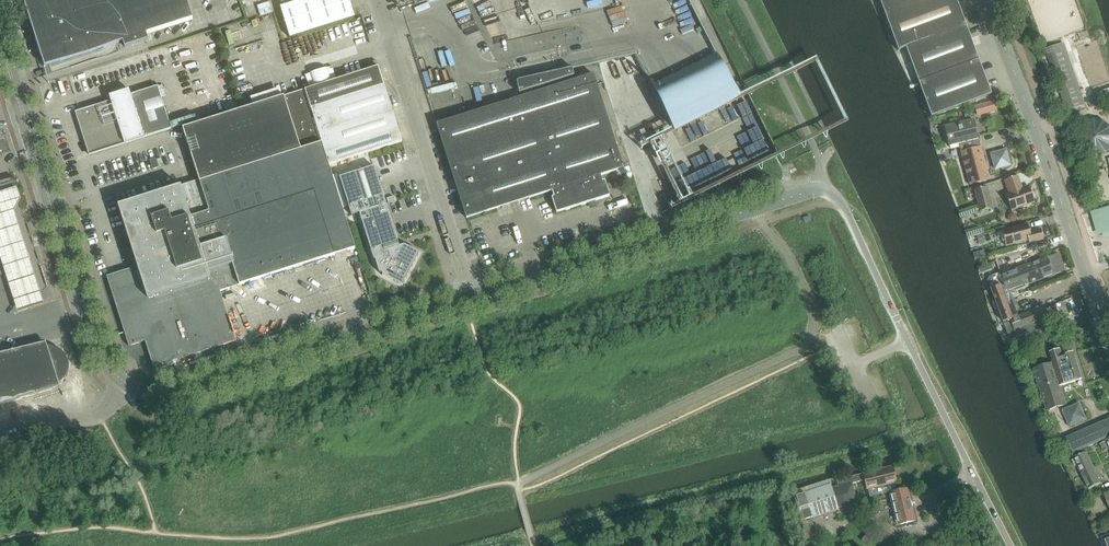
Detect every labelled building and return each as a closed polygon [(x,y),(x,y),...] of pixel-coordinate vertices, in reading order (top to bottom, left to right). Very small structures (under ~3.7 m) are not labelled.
[(24,0),(45,67),(123,42),(125,48),(148,41),(147,35),(193,20),(186,0),(24,0)] [(280,8),(290,38),(355,17),(350,0),(305,0),(280,8)] [(898,51),(906,48),(931,117),(991,95),(956,0),(879,0),(898,51)] [(1062,44),(1046,50),(1067,111),(1083,106),(1062,44)] [(717,112),(717,111),(726,106),(726,108),(727,107),(727,106),(736,101),(736,103),(737,102),(736,101),(737,100),(711,48),(710,49),(714,58),(656,86),(652,78),(650,79),(676,131),(677,130),(677,132),(678,131),(678,130),(687,126),(687,127),(688,127),(687,125),(696,121),(697,122),(698,122),(697,120),(706,116),(707,117),(708,117),(707,115),(716,111),(717,112)] [(378,67),(305,90),(311,109),(329,165),(402,142),(378,67)] [(516,83),(516,84),(517,85),(519,94),(574,76),(572,68),(571,69),(571,68),(562,70),(562,71),(518,80),(517,81),(516,82),(516,83)] [(602,182),(601,176),(623,169),(593,75),(436,124),(466,219),(552,192),(554,198),(552,198),(556,213),(609,197),(605,181),(602,182)] [(115,94),(117,100),(76,113),(89,155),(166,131),(171,129),(158,87),(131,95),(129,90),(115,94)] [(254,105),(283,95),(281,88),(252,97),(254,105)] [(1101,106),(1108,103),(1108,89),(1096,94),(1101,106)] [(236,342),(220,292),(355,249),(329,165),(311,109),(305,90),(183,129),(201,186),(182,192),(181,186),(118,206),(126,232),(128,237),(134,256),(137,267),(107,277),(129,347),(145,342),(154,368),(162,365),(164,369),(174,365),(173,362),(236,342)] [(994,102),(975,107),(978,117),(997,112),(994,102)] [(1083,123),(1078,128),(1076,133),(1075,139),(1077,145),(1080,150),(1084,154),(1090,156),(1096,157),(1103,155),(1108,152),(1108,150),(1108,126),(1106,123),(1100,120),(1094,119),(1088,120),(1083,123)] [(974,120),(944,128),(949,147),(959,145),(970,185),(990,180),(979,140),(974,120)] [(1006,150),(991,154),(995,169),(1010,165),(1006,150)] [(156,158),(149,161),(152,170),(159,168),(156,158)] [(1091,159),(1085,160),(1089,173),(1094,171),(1091,159)] [(383,275),(382,276),(402,286),(419,253),(404,246),(400,247),(374,167),(340,178),(352,216),(359,214),(374,260),(375,260),(379,272),(383,275)] [(630,173),(629,167),(623,169),(616,171),(618,177),(625,174),(630,173)] [(1018,176),(1004,181),(1008,193),(1005,194),(1011,211),(1035,203),(1029,186),(1022,188),(1018,176)] [(979,207),(978,207),(979,212),(992,209),(987,188),(974,191),(979,207)] [(19,313),(30,310),(45,305),(14,211),(22,200),(18,189),(0,195),(0,256),(19,313)] [(1098,217),(1103,234),(1108,232),(1108,207),(1093,211),(1094,217),(1098,217)] [(1013,214),(1009,215),(1008,218),(1009,221),(1012,222),(1015,221),(1016,218),(1015,215),(1013,214)] [(1027,224),(1002,230),(1006,247),(1028,241),(1029,243),(1029,244),(1043,240),(1041,230),(1030,232),(1027,224)] [(984,233),(977,234),(979,243),(985,241),(984,233)] [(1061,272),(1065,271),(1058,254),(1052,256),(993,278),(991,284),(992,289),(1000,286),(1003,295),(1061,272)] [(992,289),(990,289),(994,300),(993,303),(995,310),(999,311),(1003,322),(1010,320),(1014,331),(1017,339),(1025,336),(1061,322),(1057,314),(1048,317),(1044,307),(1017,317),(1013,305),(1008,307),(1003,295),(1000,286),(992,289)] [(1072,299),(1054,305),(1055,307),(1057,314),(1061,322),(1061,323),(1079,316),(1072,299)] [(14,401),(37,394),(54,389),(53,389),(53,386),(55,386),(58,384),(59,383),(62,382),(64,379),(67,376),(68,372),(69,368),(69,364),(68,360),(66,357),(64,353),(61,351),(58,348),(54,347),(50,346),(47,346),(46,346),(43,347),(24,352),(19,353),(18,350),(0,354),(0,406),(14,401)] [(1050,352),(1053,363),(1061,386),(1083,379),(1074,352),(1062,355),(1061,349),(1050,352)] [(1034,369),(1037,376),(1033,377),(1036,385),(1039,384),(1047,411),(1067,405),(1061,386),(1053,363),(1034,369)] [(1065,410),(1072,426),(1088,420),(1081,403),(1065,410)] [(1067,438),(1074,453),(1085,449),(1108,438),(1108,420),(1067,438)] [(1100,444),(1104,452),(1108,450),(1108,440),(1100,444)] [(1072,454),(1075,460),(1073,461),(1076,467),(1078,466),(1089,489),(1101,483),(1085,449),(1074,453),(1072,454)] [(839,487),(831,489),(837,508),(856,503),(852,484),(865,481),(867,489),(869,498),(890,493),(898,525),(915,521),(907,489),(896,491),(894,483),(896,482),(893,467),(863,474),(837,480),(839,487)] [(830,485),(794,497),(802,521),(838,509),(830,485)]
